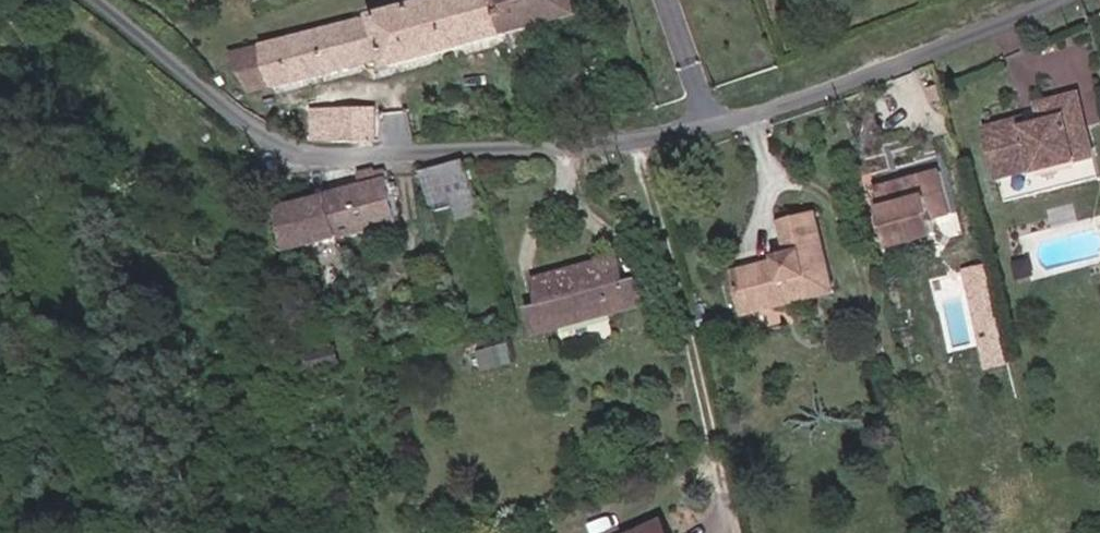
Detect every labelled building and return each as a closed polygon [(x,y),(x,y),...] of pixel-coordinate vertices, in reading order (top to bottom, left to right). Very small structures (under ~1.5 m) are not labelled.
[(356,18),(368,60),(388,55),(391,63),(582,13),(579,0),(424,0),(356,18)] [(253,89),(368,60),(356,18),(232,51),(253,89)] [(1013,179),(993,184),(1000,209),(1097,184),(1074,99),(1039,106),(1042,124),(1023,128),(1020,121),(980,130),(987,160),(1008,155),(1013,179)] [(342,123),(342,139),(375,138),(374,107),(342,107),(342,123)] [(342,139),(342,123),(320,124),(320,139),(342,139)] [(1008,155),(987,160),(993,184),(1013,179),(1008,155)] [(432,198),(450,192),(472,186),(465,159),(464,159),(424,168),(432,198)] [(325,166),(331,188),(352,183),(348,164),(325,166)] [(363,180),(352,183),(331,188),(342,230),(398,215),(388,167),(360,167),(363,180)] [(938,168),(870,187),(884,240),(931,227),(929,216),(950,211),(938,168)] [(479,210),(472,186),(450,192),(456,216),(479,210)] [(291,242),(342,230),(331,188),(281,202),(291,242)] [(731,279),(736,305),(755,301),(760,317),(786,310),(785,302),(801,299),(803,305),(832,299),(812,218),(779,226),(787,255),(790,265),(774,269),(731,279)] [(541,301),(527,304),(534,329),(643,303),(636,276),(626,279),(620,255),(535,276),(541,301)] [(355,281),(357,289),(372,285),(370,276),(355,281)] [(740,321),(760,317),(755,301),(736,305),(740,321)] [(922,303),(908,307),(911,322),(926,318),(922,303)] [(583,338),(618,332),(616,317),(581,323),(583,338)] [(491,362),(509,357),(505,342),(487,347),(491,362)] [(336,345),(309,351),(313,369),(340,363),(336,345)] [(660,522),(635,532),(665,532),(660,522)]
